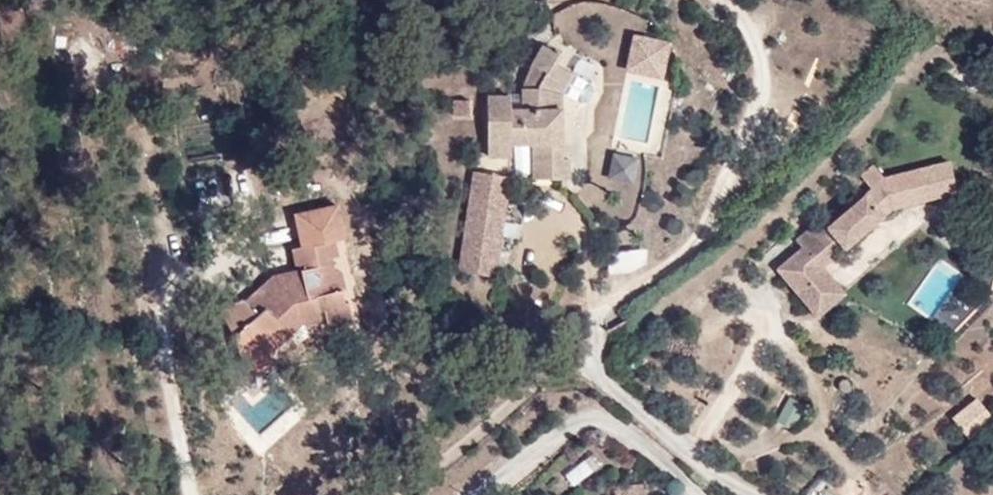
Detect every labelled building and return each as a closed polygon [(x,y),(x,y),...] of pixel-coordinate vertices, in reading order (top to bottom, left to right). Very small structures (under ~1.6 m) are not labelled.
[(524,88),(524,106),(525,142),(533,142),(535,178),(571,178),(570,158),(564,157),(563,91),(564,89),(573,73),(556,62),(560,53),(545,44),(534,63),(548,71),(539,86),(524,88)] [(595,62),(583,56),(573,73),(564,89),(584,100),(597,64),(595,62)] [(489,95),(490,143),(511,143),(511,107),(511,95),(489,95)] [(524,106),(511,107),(511,143),(525,142),(524,106)] [(889,209),(956,191),(951,163),(884,180),(816,237),(802,249),(776,270),(815,317),(845,293),(823,265),(889,209)] [(884,180),(874,168),(862,178),(871,189),(884,180)] [(473,172),(458,269),(493,274),(508,177),(473,172)] [(292,218),(299,252),(288,254),(294,276),(273,280),(240,304),(238,302),(211,323),(255,382),(273,367),(268,359),(301,329),(319,328),(319,318),(323,318),(325,336),(331,336),(331,329),(350,329),(349,309),(342,310),(339,295),(343,293),(341,274),(331,274),(331,264),(336,264),(335,246),(343,246),(338,209),(292,218)] [(802,249),(816,237),(810,230),(796,242),(802,249)] [(992,454),(984,440),(973,446),(982,461),(992,454)] [(646,483),(617,486),(618,494),(647,494),(646,483)]
